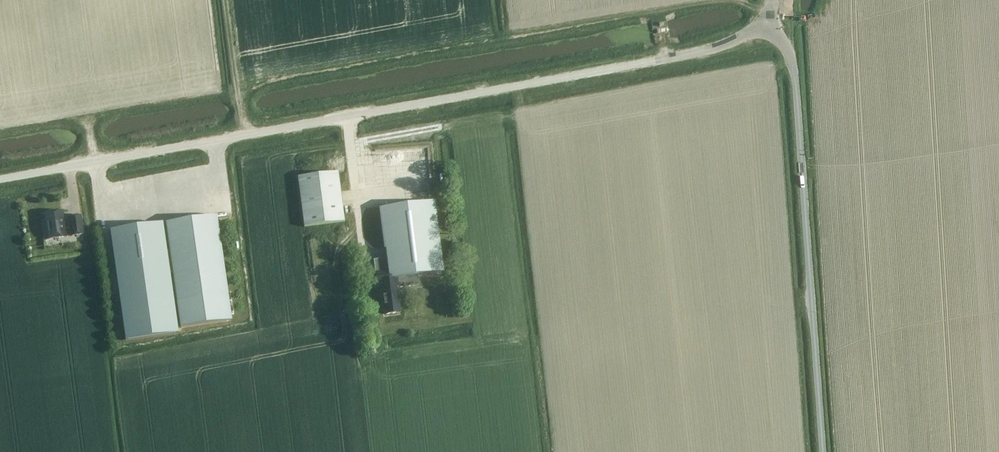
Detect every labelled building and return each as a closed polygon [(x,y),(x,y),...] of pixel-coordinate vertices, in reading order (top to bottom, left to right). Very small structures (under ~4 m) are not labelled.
[(338,171),(298,177),(305,226),(345,221),(338,171)] [(148,182),(169,181),(169,173),(148,174),(148,182)] [(396,282),(397,287),(419,285),(418,275),(442,272),(433,201),(381,208),(387,258),(374,259),(377,284),(382,284),(396,282)] [(70,223),(64,224),(63,211),(45,214),(46,220),(43,220),(45,240),(67,237),(66,229),(70,228),(71,236),(84,235),(81,215),(69,217),(70,223)] [(163,223),(111,230),(120,301),(111,302),(113,321),(123,320),(126,339),(178,331),(170,274),(174,273),(182,328),(231,321),(216,215),(167,223),(171,251),(167,251),(163,223)] [(400,312),(397,287),(396,282),(382,284),(386,314),(400,312)]
